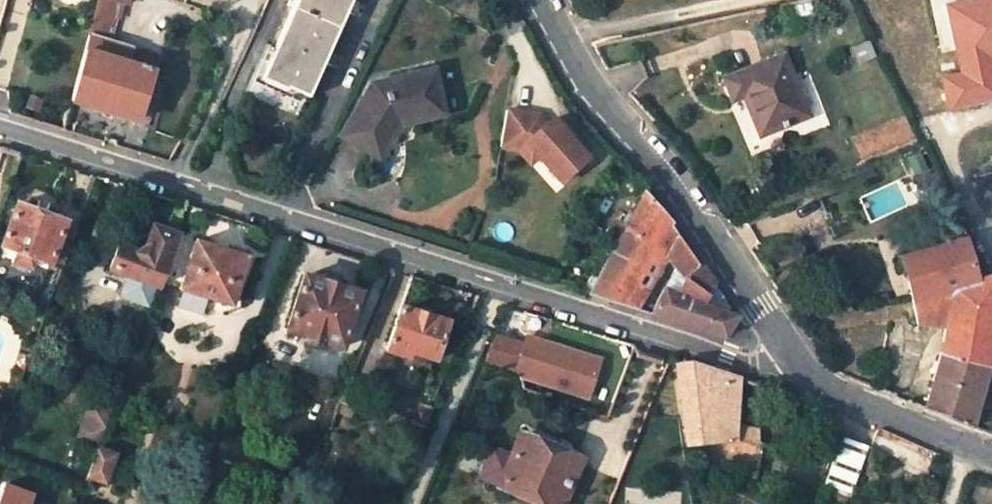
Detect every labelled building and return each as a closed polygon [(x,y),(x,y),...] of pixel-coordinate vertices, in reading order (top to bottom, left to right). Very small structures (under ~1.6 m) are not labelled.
[(99,1),(120,7),(127,9),(129,0),(99,0),(99,1)] [(261,81),(286,92),(287,89),(309,98),(352,0),(296,0),(261,81)] [(136,122),(156,58),(110,43),(120,7),(99,1),(71,103),(136,122)] [(852,52),(858,65),(871,59),(865,46),(852,52)] [(781,58),(724,80),(733,103),(748,97),(755,112),(750,114),(759,136),(807,118),(781,58)] [(340,137),(371,156),(386,131),(400,128),(444,117),(435,71),(371,85),(340,137)] [(586,152),(549,115),(543,121),(535,113),(503,108),(497,144),(517,147),(524,140),(561,177),(586,152)] [(400,128),(386,131),(371,156),(380,162),(400,128)] [(638,310),(646,296),(638,285),(657,250),(668,258),(679,239),(670,227),(672,223),(644,193),(590,296),(638,310)] [(64,224),(17,206),(0,246),(16,253),(12,264),(30,272),(34,260),(48,265),(64,224)] [(194,244),(179,291),(229,306),(244,259),(230,255),(239,223),(219,217),(209,248),(194,244)] [(62,270),(77,229),(64,224),(48,265),(62,270)] [(175,238),(153,229),(145,249),(135,255),(119,248),(110,271),(128,278),(156,288),(157,288),(175,238)] [(685,278),(698,265),(679,239),(668,258),(685,278)] [(919,325),(946,328),(942,357),(925,412),(972,430),(989,368),(991,351),(991,278),(975,283),(963,243),(901,260),(914,308),(919,325)] [(646,296),(668,258),(657,250),(638,285),(646,296)] [(652,315),(725,338),(738,317),(727,302),(719,311),(718,316),(695,309),(696,304),(699,296),(706,272),(701,266),(698,265),(685,278),(681,281),(679,288),(676,296),(665,290),(652,315)] [(156,288),(128,278),(121,298),(148,309),(156,288)] [(339,349),(355,295),(304,279),(286,332),(339,349)] [(719,311),(696,304),(695,309),(718,316),(719,311)] [(447,324),(400,309),(385,353),(406,360),(408,352),(435,360),(447,324)] [(522,347),(493,338),(483,364),(513,373),(514,374),(522,347)] [(525,338),(522,347),(514,374),(515,376),(589,399),(601,363),(525,338)] [(432,368),(435,360),(408,352),(406,360),(432,368)] [(689,446),(705,444),(733,441),(733,440),(734,428),(737,379),(678,360),(689,446)] [(420,407),(414,423),(425,428),(432,411),(420,407)] [(111,414),(95,408),(82,442),(98,448),(111,414)] [(734,428),(733,440),(758,446),(758,433),(734,428)] [(575,471),(568,457),(521,437),(505,470),(499,484),(498,487),(539,503),(562,503),(575,471)] [(705,444),(708,479),(756,481),(764,447),(758,446),(733,440),(733,441),(705,444)] [(824,486),(850,495),(867,449),(840,440),(824,486)] [(93,480),(105,485),(116,456),(98,449),(85,484),(91,486),(93,480)] [(575,471),(586,466),(581,451),(568,457),(575,471)] [(399,459),(396,466),(401,469),(404,461),(399,459)] [(499,484),(505,470),(488,462),(482,477),(499,484)] [(32,496),(2,485),(0,492),(0,503),(30,503),(32,496)]
